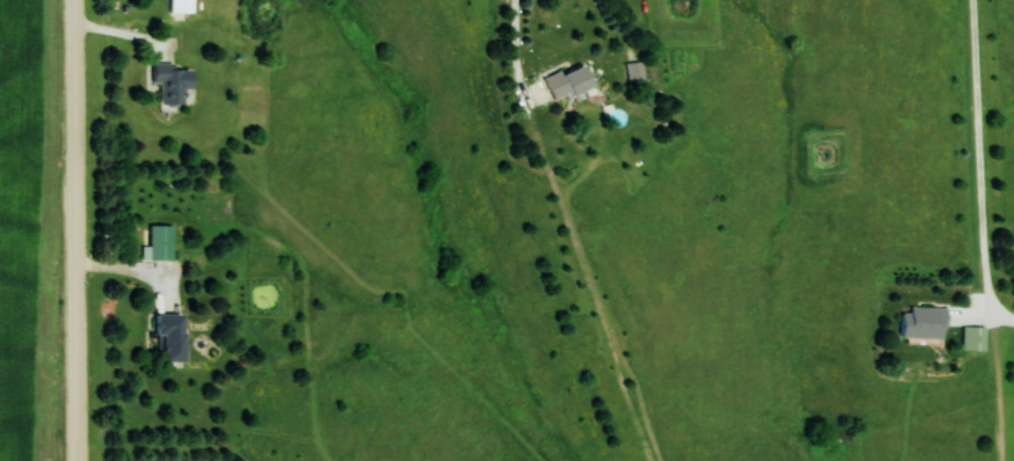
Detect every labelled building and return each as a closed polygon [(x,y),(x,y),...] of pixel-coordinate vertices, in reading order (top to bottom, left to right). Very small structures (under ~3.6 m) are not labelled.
[(196,0),(175,0),(174,20),(187,20),(187,15),(196,15),(196,0)] [(630,82),(647,80),(645,63),(628,65),(630,82)] [(156,84),(164,84),(164,107),(188,107),(188,90),(197,90),(197,71),(177,71),(177,64),(156,64),(156,84)] [(578,98),(599,87),(587,66),(567,77),(563,71),(547,80),(558,101),(575,92),(578,98)] [(153,247),(145,247),(145,259),(177,259),(177,225),(153,225),(153,247)] [(950,307),(913,306),(913,313),(905,313),(905,337),(950,337),(950,307)] [(164,313),(163,361),(189,361),(189,314),(164,313)] [(987,349),(987,327),(966,327),(966,349),(987,349)]
